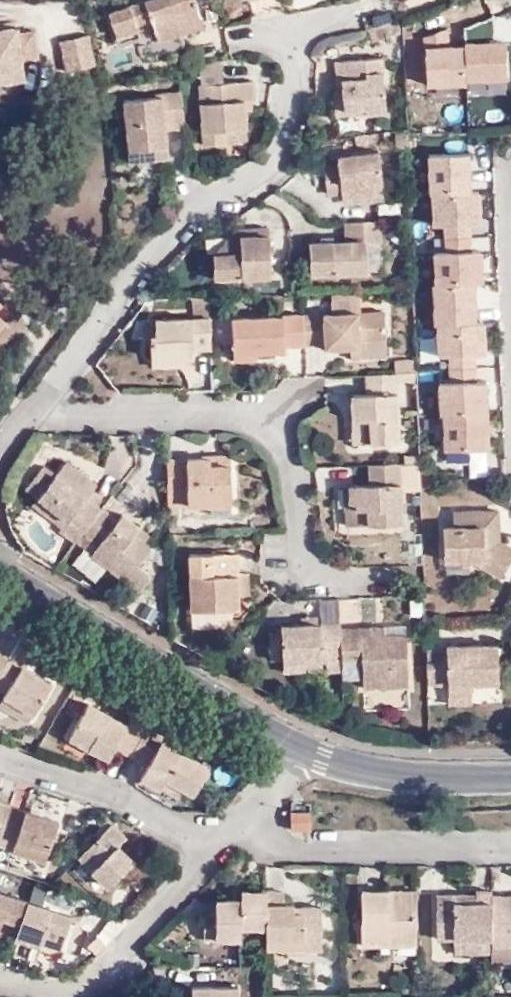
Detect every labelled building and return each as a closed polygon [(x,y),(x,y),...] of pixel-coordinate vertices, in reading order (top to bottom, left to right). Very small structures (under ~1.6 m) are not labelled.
[(196,0),(147,0),(109,13),(117,38),(139,31),(137,26),(151,21),(158,41),(205,25),(196,0)] [(396,21),(374,27),(378,40),(399,32),(396,21)] [(35,31),(18,33),(17,27),(0,29),(0,82),(25,79),(22,60),(39,58),(35,31)] [(95,59),(89,34),(59,42),(65,66),(95,59)] [(462,39),(463,45),(464,79),(504,79),(504,39),(462,39)] [(463,45),(421,46),(424,83),(464,84),(464,79),(463,45)] [(365,110),(365,114),(387,111),(382,57),(334,61),(336,78),(341,78),(342,89),(337,89),(333,90),(334,112),(365,110)] [(224,82),(222,59),(200,64),(201,84),(224,82)] [(254,80),(224,82),(201,84),(198,84),(203,145),(227,143),(225,129),(248,128),(246,111),(252,111),(251,99),(255,99),(254,80)] [(420,85),(421,129),(467,128),(466,85),(420,85)] [(184,119),(181,91),(163,92),(163,95),(123,100),(131,162),(169,157),(166,130),(165,122),(184,119)] [(166,130),(185,126),(184,119),(165,122),(166,130)] [(378,151),(336,157),(337,161),(322,163),(326,195),(342,193),(342,199),(384,193),(378,151)] [(468,152),(426,154),(430,193),(472,192),(468,152)] [(430,193),(429,226),(445,225),(470,224),(479,224),(480,192),(472,192),(430,193)] [(381,221),(344,222),(345,240),(309,241),(310,275),(368,272),(367,242),(382,242),(381,221)] [(470,224),(445,225),(445,251),(470,250),(470,224)] [(238,235),(228,235),(229,251),(213,252),(214,279),(272,276),(270,228),(238,229),(238,235)] [(229,251),(228,235),(213,252),(229,251)] [(445,251),(430,252),(431,284),(474,283),(482,283),(480,250),(470,250),(445,251)] [(474,283),(431,284),(433,323),(477,321),(474,283)] [(331,296),(332,313),(361,312),(360,294),(331,296)] [(193,318),(155,320),(156,335),(150,335),(151,359),(191,357),(192,349),(212,348),(211,318),(210,297),(193,298),(193,318)] [(332,313),(304,314),(305,345),(323,344),(324,349),(350,347),(387,346),(386,311),(361,312),(332,313)] [(285,346),(305,345),(304,314),(232,317),(234,361),(261,360),(261,352),(261,344),(285,343),(285,346)] [(477,321),(433,323),(435,358),(448,356),(475,355),(485,355),(483,321),(477,321)] [(285,351),(285,346),(285,343),(261,344),(261,352),(285,351)] [(387,346),(350,347),(350,360),(388,359),(387,346)] [(475,355),(448,356),(450,380),(477,380),(475,355)] [(192,365),(191,357),(151,359),(151,367),(192,365)] [(398,373),(417,372),(416,358),(394,359),(395,373),(398,373)] [(400,442),(398,373),(395,373),(366,374),(366,394),(351,394),(352,420),(364,419),(365,443),(400,442)] [(437,380),(440,450),(486,449),(485,380),(477,380),(450,380),(437,380)] [(354,444),(365,443),(364,419),(352,420),(354,444)] [(167,458),(167,506),(232,505),(232,464),(211,464),(211,457),(167,458)] [(83,533),(104,508),(87,497),(80,491),(89,478),(66,460),(56,474),(43,464),(25,488),(37,497),(67,521),(63,527),(60,532),(75,544),(83,533)] [(403,523),(400,463),(368,464),(369,484),(348,485),(349,502),(356,502),(356,509),(346,510),(346,526),(403,523)] [(97,485),(89,478),(80,491),(87,497),(97,485)] [(344,510),(346,510),(356,509),(356,502),(349,502),(348,485),(343,485),(344,510)] [(67,521),(37,497),(33,503),(63,527),(67,521)] [(118,520),(104,508),(83,533),(98,544),(90,554),(139,592),(149,580),(150,577),(150,575),(137,565),(150,548),(150,547),(149,544),(145,541),(136,533),(140,527),(123,513),(118,520)] [(496,513),(451,513),(451,529),(445,530),(445,562),(469,562),(502,581),(510,566),(510,553),(496,544),(496,513)] [(151,535),(140,527),(136,533),(145,541),(151,535)] [(188,553),(190,609),(240,608),(240,595),(250,594),(249,574),(239,574),(239,552),(188,553)] [(301,624),(318,623),(318,615),(301,615),(301,624)] [(340,627),(340,622),(318,623),(301,624),(281,624),(282,632),(269,632),(270,659),(283,659),(283,662),(323,661),(322,655),(326,654),(341,654),(340,637),(340,627)] [(406,624),(340,627),(340,637),(406,634),(406,624)] [(406,634),(340,637),(341,654),(341,660),(362,659),(363,679),(363,688),(409,685),(406,634)] [(28,647),(19,641),(9,657),(0,672),(0,690),(5,693),(2,697),(33,716),(52,683),(18,663),(28,647)] [(446,654),(427,654),(428,684),(448,684),(448,700),(471,698),(471,686),(498,685),(497,649),(446,651),(446,654)] [(9,657),(0,652),(0,672),(9,657)] [(341,660),(341,654),(326,654),(327,672),(342,672),(341,660)] [(341,660),(342,672),(342,681),(363,679),(362,659),(341,660)] [(323,661),(283,662),(283,671),(302,670),(322,670),(323,661)] [(322,670),(302,670),(303,686),(323,685),(322,670)] [(2,697),(0,702),(0,707),(28,724),(33,716),(2,697)] [(116,747),(131,756),(149,725),(135,718),(133,716),(128,726),(89,702),(69,737),(108,760),(116,747)] [(149,725),(155,716),(140,709),(135,718),(149,725)] [(161,733),(167,723),(155,716),(149,725),(161,733)] [(149,725),(131,756),(147,766),(140,777),(160,789),(166,780),(183,790),(192,795),(208,768),(191,758),(162,740),(165,735),(161,733),(149,725)] [(176,742),(165,735),(162,740),(191,758),(200,742),(182,731),(176,742)] [(166,780),(160,789),(177,799),(183,790),(166,780)] [(0,838),(3,831),(11,805),(0,802),(0,838)] [(17,836),(12,852),(45,863),(59,821),(11,805),(3,831),(17,836)] [(290,830),(310,831),(310,811),(290,811),(290,830)] [(125,836),(112,823),(78,858),(108,888),(135,859),(119,843),(125,836)] [(0,839),(0,847),(12,852),(17,836),(3,831),(0,838),(0,839)] [(416,946),(416,889),(361,890),(361,947),(416,946)] [(491,896),(491,889),(474,889),(474,893),(474,901),(453,901),(453,894),(437,894),(437,940),(454,940),(491,941),(491,896)] [(266,928),(266,890),(240,891),(240,900),(215,899),(215,914),(203,914),(203,940),(241,940),(241,928),(266,928)] [(284,890),(266,890),(266,928),(266,941),(284,941),(284,950),(322,951),(322,906),(304,906),(303,912),(294,912),(294,907),(294,905),(284,905),(284,890)] [(28,900),(0,891),(0,931),(16,936),(28,900)] [(491,896),(491,941),(491,946),(510,946),(510,896),(491,896)] [(72,915),(28,900),(16,936),(40,943),(60,950),(72,915)] [(14,942),(14,940),(16,936),(0,931),(0,938),(14,942)] [(14,940),(39,948),(40,943),(16,936),(14,940)] [(491,941),(454,940),(454,955),(491,955),(491,946),(491,941)] [(266,941),(266,950),(284,950),(284,941),(266,941)] [(491,962),(510,962),(510,946),(491,946),(491,955),(491,962)] [(238,986),(192,986),(192,996),(238,996),(238,986)]
